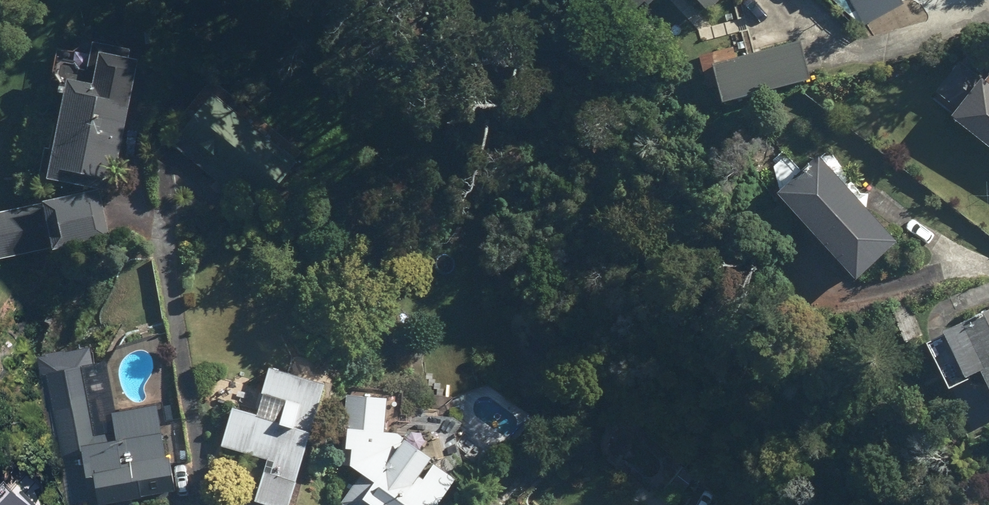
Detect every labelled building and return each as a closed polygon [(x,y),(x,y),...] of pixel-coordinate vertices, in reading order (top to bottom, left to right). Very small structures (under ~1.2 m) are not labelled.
[(626,22),(651,0),(606,0),(626,22)] [(703,13),(718,0),(691,0),(703,13)] [(864,26),(902,5),(900,0),(850,0),(864,26)] [(799,41),(709,65),(719,103),(809,79),(799,41)] [(135,61),(100,55),(95,85),(66,79),(47,178),(111,190),(135,61)] [(947,118),(988,150),(988,87),(978,78),(947,118)] [(208,79),(184,109),(193,115),(169,144),(253,212),(293,163),(291,161),(299,151),(208,79)] [(774,193),(854,281),(897,242),(819,158),(816,155),(774,193)] [(90,205),(0,225),(0,270),(100,247),(90,205)] [(939,331),(961,379),(976,372),(988,400),(988,308),(939,331)] [(229,408),(218,446),(265,460),(252,504),(256,504),(287,504),(321,385),(267,370),(254,415),(229,408)] [(47,402),(65,504),(105,504),(175,493),(168,458),(163,459),(154,406),(110,414),(114,434),(93,437),(85,396),(47,402)] [(383,432),(385,399),(344,396),(341,439),(344,440),(344,450),(349,450),(344,473),(359,476),(350,489),(371,504),(434,504),(454,478),(394,432),(383,432)] [(21,497),(13,504),(30,504),(21,497)]
